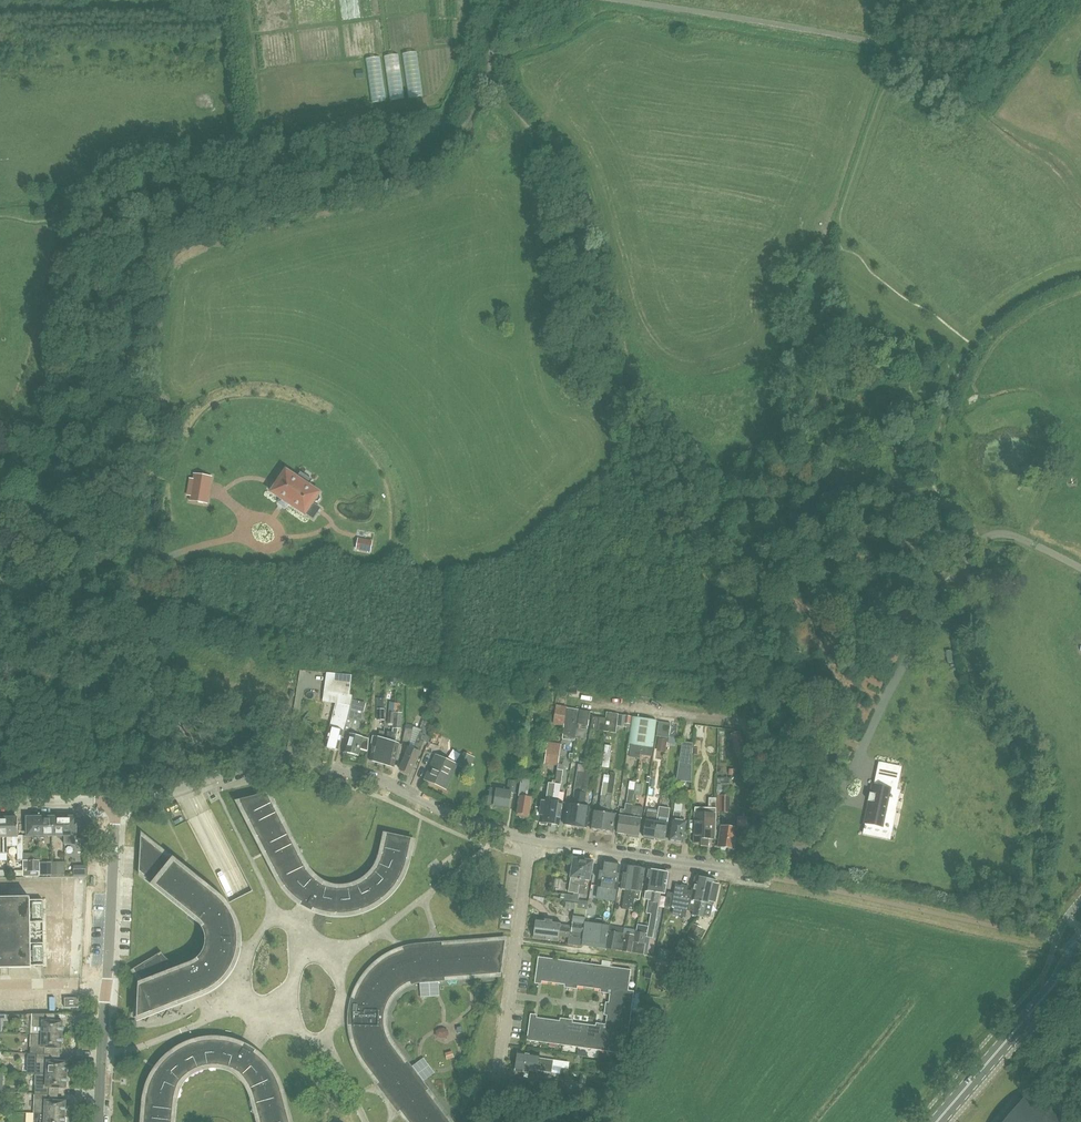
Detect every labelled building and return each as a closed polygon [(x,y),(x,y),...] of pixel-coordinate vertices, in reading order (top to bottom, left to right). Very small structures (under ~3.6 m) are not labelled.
[(279,478),(280,479),(276,485),(271,492),(281,498),(280,500),(287,505),(288,503),(305,515),(312,505),(314,501),(315,502),(318,501),(320,498),(320,495),(319,494),(320,492),(309,485),(312,480),(301,472),(297,477),(286,470),(285,472),(284,471),(280,472),(278,475),(279,478)] [(213,480),(203,478),(202,481),(194,479),(190,480),(187,497),(191,497),(191,495),(199,496),(199,502),(198,504),(209,505),(212,493),(213,480)] [(351,681),(352,675),(326,672),(326,674),(324,693),(340,695),(339,704),(337,703),(331,727),(330,727),(325,746),(338,750),(341,738),(343,730),(342,730),(344,718),(347,718),(350,705),(352,699),(353,696),(350,696),(351,681)] [(343,730),(341,738),(347,739),(347,741),(348,741),(345,752),(350,753),(351,755),(354,756),(356,755),(358,755),(359,749),(368,751),(369,739),(358,736),(364,712),(357,710),(357,707),(350,705),(347,718),(344,718),(342,730),(343,730)] [(553,724),(564,726),(567,707),(551,705),(548,722),(553,723),(553,724)] [(576,729),(579,709),(567,707),(564,726),(562,738),(575,739),(576,729)] [(579,709),(577,723),(588,724),(590,711),(579,709)] [(393,732),(392,735),(386,765),(394,768),(396,760),(399,761),(402,745),(395,743),(396,736),(398,728),(401,729),(403,713),(400,712),(394,712),(393,724),(393,732)] [(606,713),(606,718),(604,731),(616,733),(617,726),(618,714),(606,713)] [(631,716),(618,714),(617,726),(624,727),(624,723),(630,724),(631,716)] [(591,730),(604,731),(606,718),(593,716),(591,730)] [(631,744),(642,746),(646,719),(634,717),(630,744),(631,744)] [(646,719),(642,746),(654,748),(658,721),(646,719)] [(656,736),(669,738),(671,724),(659,721),(656,736)] [(409,748),(401,770),(413,775),(422,752),(421,751),(424,742),(425,742),(427,743),(429,738),(430,728),(428,727),(423,725),(421,730),(422,730),(414,750),(409,748)] [(410,743),(413,730),(405,729),(403,742),(410,743)] [(378,763),(383,739),(384,732),(380,731),(378,737),(373,736),(372,740),(371,744),(373,745),(370,760),(378,763)] [(378,763),(386,765),(392,735),(393,732),(388,731),(386,740),(383,739),(378,763)] [(444,736),(433,732),(430,743),(440,747),(444,736)] [(738,758),(747,756),(740,732),(731,734),(738,758)] [(548,742),(545,764),(558,765),(561,744),(548,742)] [(682,742),(677,779),(692,782),(693,744),(682,742)] [(642,746),(631,744),(629,757),(640,758),(640,757),(642,746)] [(446,789),(457,764),(436,755),(425,779),(446,789)] [(877,775),(875,786),(896,790),(898,780),(901,767),(879,763),(877,775)] [(584,772),(575,826),(586,828),(589,807),(584,806),(586,793),(590,769),(585,768),(584,772)] [(558,802),(560,786),(563,771),(557,770),(555,785),(549,824),(559,825),(562,802),(558,802)] [(568,803),(564,824),(575,826),(584,772),(577,771),(574,792),(572,804),(568,803)] [(610,775),(602,831),(606,831),(607,833),(609,833),(611,832),(613,832),(615,815),(610,814),(616,773),(611,772),(610,775)] [(597,830),(602,831),(610,775),(605,775),(599,812),(593,811),(591,829),(592,829),(593,830),(596,831),(597,830)] [(519,806),(518,815),(519,816),(520,818),(525,818),(527,817),(528,817),(529,817),(531,807),(532,799),(527,798),(528,792),(528,788),(530,780),(522,779),(520,791),(518,805),(519,806)] [(491,789),(488,805),(509,808),(512,793),(517,793),(519,782),(510,780),(508,792),(491,789)] [(717,783),(716,799),(716,813),(730,813),(731,784),(717,783)] [(548,823),(549,824),(555,785),(550,784),(547,800),(543,799),(539,822),(540,822),(539,824),(547,825),(548,823)] [(871,793),(869,800),(869,801),(864,823),(866,823),(890,828),(898,790),(896,790),(875,786),(872,785),(871,793)] [(619,816),(617,833),(619,833),(620,834),(623,835),(624,834),(628,835),(633,805),(634,794),(635,791),(628,790),(626,803),(625,810),(621,809),(619,816)] [(390,897),(394,893),(399,886),(403,879),(405,875),(407,871),(409,867),(410,863),(411,860),(415,839),(388,833),(384,851),(383,855),(381,860),(380,862),(378,867),(376,869),(373,873),(372,875),(368,879),(366,881),(361,883),(359,884),(355,886),(351,887),(346,888),(344,889),(339,889),(336,889),(331,888),(324,886),(322,885),(317,882),(315,880),(311,877),(310,875),(307,871),(305,869),(303,864),(266,794),(235,801),(254,838),(275,878),(277,882),(280,886),(282,889),(284,892),(287,895),(289,897),(293,900),(296,903),(300,906),(304,908),(308,910),(311,912),(316,913),(318,914),(321,915),(324,916),(325,916),(329,917),(334,917),(338,917),(343,917),(347,917),(355,916),(359,915),(361,914),(366,912),(369,911),(373,909),(375,908),(379,906),(382,904),(384,902),(385,901),(390,897)] [(690,821),(690,833),(694,833),(694,843),(701,843),(701,846),(708,846),(709,839),(715,839),(716,825),(716,822),(716,813),(716,799),(708,798),(708,808),(708,811),(700,810),(694,810),(694,821),(690,821)] [(680,822),(682,808),(682,803),(675,802),(670,841),(676,842),(677,843),(680,843),(681,843),(682,843),(684,833),(683,833),(684,822),(680,822)] [(643,807),(633,805),(628,835),(631,835),(633,836),(636,837),(637,836),(639,836),(643,807)] [(657,822),(654,839),(658,839),(659,840),(662,841),(663,840),(665,840),(670,808),(659,807),(658,812),(657,822)] [(646,820),(643,837),(645,838),(646,838),(649,839),(650,838),(654,839),(657,822),(658,812),(647,811),(646,820)] [(738,816),(737,826),(746,827),(748,817),(738,816)] [(33,837),(40,837),(40,817),(28,817),(29,836),(33,835),(33,837)] [(40,817),(40,837),(46,837),(46,835),(53,835),(52,817),(51,817),(40,817)] [(65,837),(65,817),(52,817),(53,835),(58,835),(58,838),(65,837)] [(76,845),(76,838),(90,838),(90,820),(76,820),(76,817),(65,817),(65,837),(65,845),(76,845)] [(18,836),(18,818),(7,818),(7,846),(17,846),(18,860),(23,860),(23,836),(18,836)] [(737,840),(738,829),(722,826),(719,847),(720,847),(722,850),(726,850),(727,848),(734,849),(735,840),(737,840)] [(132,970),(131,971),(133,974),(135,977),(138,980),(140,982),(139,982),(137,1022),(193,1000),(205,996),(208,994),(212,992),(215,990),(218,988),(221,985),(224,982),(227,979),(230,976),(232,973),(234,969),(236,965),(238,961),(239,957),(240,953),(241,949),(242,945),(242,941),(242,937),(241,933),(241,929),(240,925),(239,922),(238,918),(236,915),(234,911),(233,909),(231,906),(229,903),(226,900),(223,897),(220,894),(141,831),(139,871),(147,877),(145,880),(197,922),(200,924),(203,928),(205,932),(206,936),(206,940),(206,944),(205,948),(203,952),(201,955),(198,958),(195,961),(191,963),(187,964),(183,964),(178,964),(174,963),(171,961),(167,959),(164,956),(162,954),(159,955),(158,954),(132,970)] [(578,902),(579,893),(580,891),(579,890),(581,879),(579,879),(581,868),(583,869),(584,860),(573,858),(568,892),(574,893),(573,895),(565,894),(564,900),(578,902)] [(40,875),(40,860),(24,860),(24,875),(24,877),(40,876),(40,875)] [(579,890),(580,891),(579,893),(584,894),(586,886),(584,885),(585,880),(590,880),(593,861),(584,860),(583,869),(581,868),(579,879),(581,879),(579,890)] [(52,862),(40,862),(40,875),(52,875),(52,862)] [(65,862),(52,862),(53,875),(65,875),(65,862)] [(598,886),(596,899),(606,900),(607,887),(611,864),(601,862),(598,886)] [(607,887),(606,900),(615,901),(617,889),(620,865),(611,864),(607,887)] [(621,888),(626,889),(623,909),(628,910),(628,906),(629,903),(635,867),(625,866),(621,888)] [(628,910),(632,911),(634,899),(639,900),(645,869),(635,867),(629,903),(628,906),(628,910)] [(649,900),(647,912),(651,913),(654,903),(658,871),(649,870),(644,899),(649,900)] [(650,918),(648,926),(655,927),(655,926),(656,919),(658,911),(659,902),(661,893),(665,894),(668,873),(658,871),(654,903),(651,913),(650,918)] [(698,917),(706,879),(696,877),(696,878),(694,878),(691,892),(687,891),(688,887),(681,885),(680,887),(675,885),(673,894),(670,907),(693,911),(692,915),(698,917)] [(706,879),(698,917),(703,918),(707,903),(711,904),(713,904),(714,903),(716,892),(718,883),(716,882),(706,879)] [(1,968),(1,975),(2,975),(9,975),(10,975),(10,968),(32,967),(31,962),(31,940),(31,919),(30,897),(9,898),(9,891),(8,891),(8,892),(0,892),(0,891),(0,968),(1,968)] [(667,893),(664,906),(670,907),(673,894),(667,893)] [(583,925),(586,908),(578,907),(579,904),(575,903),(572,925),(560,923),(560,921),(536,918),(535,928),(582,934),(583,925)] [(583,934),(581,945),(606,948),(609,925),(585,922),(583,934)] [(701,928),(694,924),(687,937),(694,941),(701,928)] [(581,946),(581,945),(583,934),(582,934),(535,928),(534,938),(558,941),(559,935),(569,937),(568,944),(581,946)] [(623,932),(615,930),(610,930),(607,948),(620,950),(623,932)] [(636,931),(632,953),(644,955),(645,944),(644,944),(645,933),(636,932),(636,931)] [(631,952),(635,934),(623,932),(620,950),(631,952)] [(386,1006),(388,1001),(389,1000),(392,996),(395,992),(398,989),(399,988),(404,985),(407,983),(410,982),(411,984),(414,984),(417,983),(421,982),(427,982),(445,980),(445,977),(501,973),(505,941),(505,940),(455,944),(442,945),(442,942),(417,944),(413,945),(408,946),(403,947),(403,950),(397,952),(391,955),(385,958),(382,960),(375,966),(372,969),(370,972),(365,978),(362,981),(358,989),(354,998),(354,999),(352,998),(349,1010),(349,1014),(348,1019),(348,1024),(351,1024),(351,1026),(352,1034),(355,1043),(358,1051),(359,1054),(363,1061),(369,1069),(376,1078),(379,1082),(377,1084),(398,1112),(400,1110),(403,1114),(409,1121),(450,1121),(426,1091),(429,1089),(408,1061),(405,1063),(392,1046),(391,1045),(389,1040),(387,1036),(385,1031),(385,1030),(384,1025),(384,1022),(384,1016),(384,1014),(385,1009),(386,1006)] [(675,951),(667,949),(665,958),(673,960),(675,951)] [(535,983),(539,984),(540,981),(556,983),(558,972),(553,971),(554,960),(554,959),(538,957),(535,983)] [(558,972),(556,983),(567,985),(567,987),(571,988),(575,961),(565,960),(554,959),(554,960),(553,971),(558,972)] [(575,961),(571,988),(575,989),(575,986),(592,988),(593,976),(588,975),(590,965),(590,963),(584,963),(575,961)] [(603,989),(603,992),(607,993),(608,988),(611,966),(590,963),(590,965),(588,975),(593,976),(592,988),(603,989)] [(617,967),(611,966),(608,988),(612,988),(612,993),(621,994),(622,990),(628,990),(631,969),(617,967)] [(605,1008),(632,1011),(634,996),(632,996),(633,991),(628,990),(622,990),(621,994),(612,993),(610,993),(609,1004),(606,1004),(605,1008)] [(78,1007),(78,998),(65,998),(65,1008),(74,1007),(78,1007)] [(630,1027),(632,1011),(605,1008),(605,1012),(607,1013),(606,1024),(608,1024),(617,1026),(616,1030),(622,1031),(628,1032),(628,1027),(630,1027)] [(31,1027),(31,1033),(42,1034),(63,1035),(63,1032),(64,1032),(64,1027),(63,1027),(63,1022),(55,1022),(46,1021),(46,1014),(32,1014),(31,1027)] [(543,1030),(545,1019),(535,1017),(535,1015),(531,1014),(527,1040),(547,1043),(547,1041),(549,1031),(543,1030)] [(567,1019),(563,1018),(563,1021),(545,1019),(543,1030),(549,1031),(547,1041),(547,1043),(563,1045),(567,1019)] [(583,1047),(583,1046),(585,1035),(579,1035),(581,1023),(571,1022),(571,1019),(567,1019),(563,1045),(572,1046),(583,1047)] [(595,1025),(581,1023),(579,1035),(585,1035),(583,1046),(583,1047),(600,1050),(603,1028),(603,1024),(599,1023),(598,1026),(595,1025)] [(619,1052),(622,1031),(616,1030),(617,1026),(608,1024),(607,1029),(603,1028),(600,1050),(619,1052)] [(44,1054),(45,1048),(62,1049),(62,1044),(63,1043),(64,1039),(62,1038),(63,1035),(42,1034),(31,1033),(30,1054),(37,1054),(44,1054)] [(177,1106),(177,1102),(178,1099),(179,1096),(180,1092),(181,1089),(182,1087),(184,1084),(185,1082),(186,1080),(188,1078),(191,1076),(194,1074),(197,1073),(198,1072),(202,1070),(204,1070),(207,1069),(210,1069),(212,1068),(215,1068),(218,1069),(221,1069),(224,1069),(227,1070),(230,1072),(232,1073),(235,1075),(236,1076),(239,1079),(241,1081),(243,1084),(245,1087),(247,1090),(248,1093),(250,1097),(250,1099),(257,1121),(293,1121),(285,1090),(284,1087),(282,1083),(281,1078),(279,1075),(276,1071),(274,1067),(271,1063),(269,1060),(265,1057),(264,1055),(260,1052),(257,1050),(252,1047),(249,1045),(245,1043),(243,1042),(238,1040),(234,1039),(233,1038),(229,1037),(225,1037),(221,1036),(216,1036),(212,1036),(207,1036),(203,1037),(199,1038),(195,1038),(191,1040),(187,1041),(182,1043),(178,1046),(174,1048),(172,1049),(169,1052),(165,1055),(162,1058),(159,1061),(156,1065),(154,1067),(152,1071),(150,1075),(148,1079),(146,1083),(145,1088),(144,1090),(143,1095),(142,1099),(142,1103),(140,1121),(176,1121),(177,1106)] [(452,1049),(445,1052),(447,1059),(454,1057),(452,1049)] [(547,1065),(552,1066),(568,1068),(570,1062),(539,1058),(539,1054),(518,1052),(517,1061),(547,1065)] [(36,1074),(67,1075),(67,1072),(68,1072),(69,1067),(68,1067),(68,1062),(50,1061),(51,1054),(44,1054),(37,1054),(36,1074)] [(552,1066),(547,1065),(517,1061),(516,1071),(537,1074),(537,1071),(552,1073),(552,1066)] [(621,1075),(628,1076),(629,1076),(631,1066),(623,1064),(621,1075)] [(36,1074),(35,1093),(49,1094),(49,1088),(66,1088),(67,1084),(68,1083),(68,1079),(67,1078),(67,1075),(36,1074)] [(536,1075),(535,1083),(551,1085),(552,1077),(536,1075)] [(1033,1085),(1002,1121),(1076,1121),(1033,1085)] [(608,1091),(593,1088),(592,1095),(606,1097),(608,1091)] [(49,1101),(49,1094),(35,1093),(34,1114),(45,1114),(65,1115),(65,1112),(67,1111),(67,1107),(66,1106),(66,1101),(49,1101)] [(45,1114),(34,1114),(33,1121),(66,1121),(66,1118),(65,1118),(65,1115),(45,1114)]
